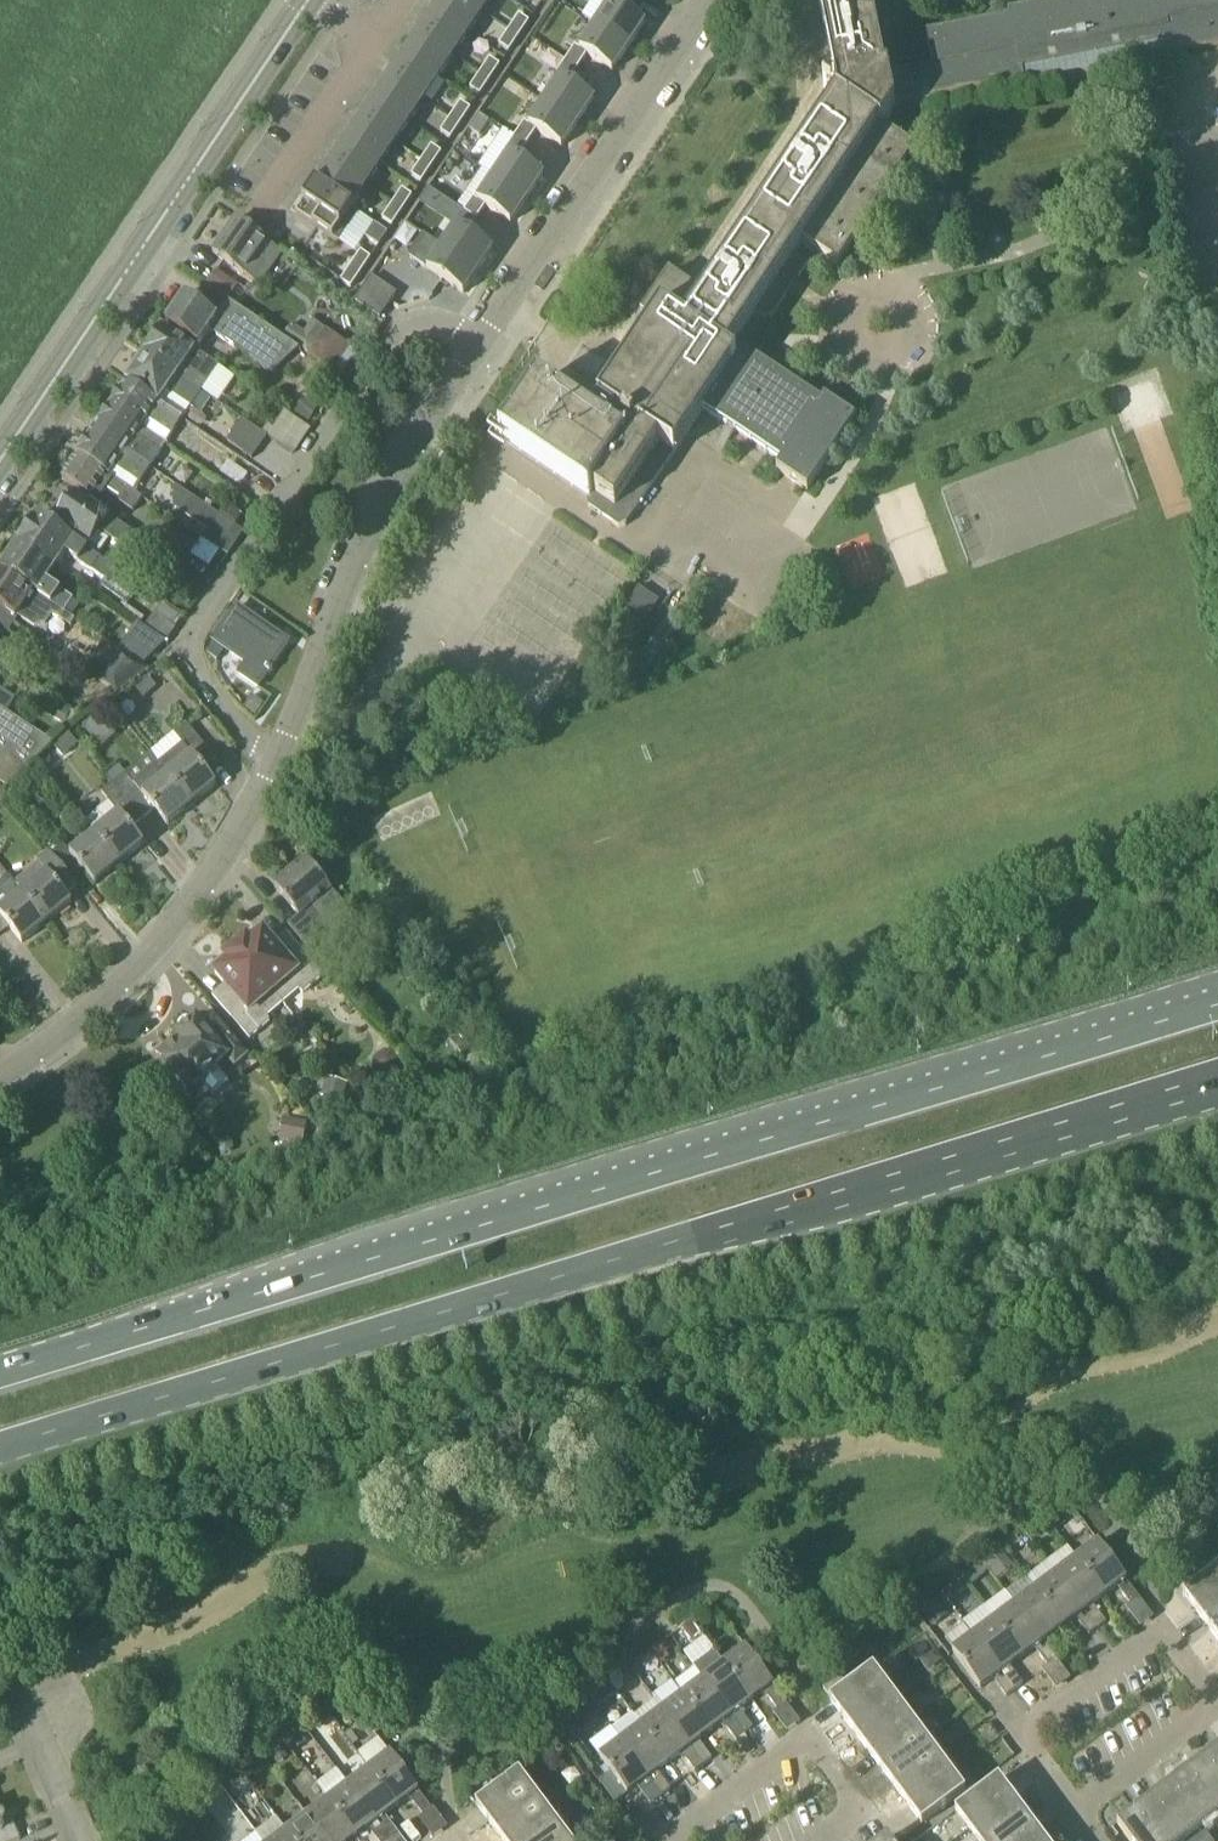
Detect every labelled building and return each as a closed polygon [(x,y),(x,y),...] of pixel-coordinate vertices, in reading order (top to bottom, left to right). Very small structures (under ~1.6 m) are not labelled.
[(464,0),(442,0),(434,12),(455,25),(469,35),(484,13),(464,0)] [(484,13),(492,0),(464,0),(484,13)] [(501,440),(589,499),(588,501),(589,507),(620,528),(626,527),(704,411),(782,463),(777,471),(808,492),(856,421),(825,400),(823,404),(734,345),(756,313),(765,319),(773,318),(787,296),(808,265),(794,255),(803,242),(835,265),(916,151),(884,128),(896,110),(896,109),(1217,46),(1217,0),(1066,0),(1009,11),(1010,17),(926,33),(932,67),(889,75),(889,74),(886,75),(871,0),(819,0),(836,85),(838,96),(836,99),(756,219),(744,211),(732,228),(734,236),(741,241),(704,297),(670,275),(642,316),(653,324),(637,348),(639,349),(591,420),(539,384),(501,440)] [(645,24),(620,7),(613,2),(597,27),(629,48),(645,24)] [(455,25),(434,12),(420,33),(454,57),(469,35),(455,25)] [(510,31),(520,37),(530,23),(520,16),(510,31)] [(613,73),(629,48),(597,27),(581,51),(588,56),(613,72),(613,73)] [(510,52),(520,37),(510,31),(500,46),(510,52)] [(454,57),(420,33),(405,55),(407,56),(440,78),(454,57)] [(579,69),(588,56),(581,51),(576,48),(567,61),(579,69)] [(407,56),(405,55),(391,77),(419,96),(425,100),(440,78),(407,56)] [(481,74),(491,81),(501,66),(491,59),(481,74)] [(570,83),(579,69),(567,61),(558,75),(563,79),(570,83)] [(471,89),(481,96),(491,81),(481,74),(471,89)] [(425,100),(419,96),(391,77),(383,88),(376,99),(388,107),(411,122),(425,100)] [(547,103),(578,124),(595,100),(570,83),(563,79),(547,103)] [(411,122),(388,107),(376,99),(361,121),(396,144),(411,122)] [(452,118),(462,125),(472,110),(462,103),(452,118)] [(578,124),(547,103),(530,127),(537,132),(562,148),(578,124)] [(442,133),(452,140),(462,125),(452,118),(442,133)] [(381,165),(396,144),(361,121),(347,142),(363,153),(381,165)] [(525,124),(516,137),(528,145),(537,132),(530,127),(525,124)] [(519,159),(528,145),(516,137),(507,151),(511,154),(512,154),(519,159)] [(381,165),(363,153),(347,142),(332,164),(351,177),(367,187),(381,165)] [(432,168),(442,153),(432,147),(422,161),(432,168)] [(495,178),(528,200),(544,176),(519,159),(512,154),(511,154),(495,178)] [(432,168),(422,161),(412,176),(422,183),(432,168)] [(367,187),(351,177),(332,164),(318,185),(318,186),(340,201),(352,209),(353,208),(367,187)] [(479,203),(486,208),(511,224),(528,200),(495,178),(479,203)] [(318,186),(318,185),(317,184),(297,215),(339,243),(359,213),(353,208),(352,209),(340,201),(318,186)] [(440,227),(450,234),(466,211),(431,186),(420,201),(445,219),(440,227)] [(413,197),(403,190),(393,205),(403,212),(413,197)] [(477,221),(486,208),(479,203),(474,199),(465,213),(477,221)] [(393,227),(403,212),(393,205),(383,220),(393,227)] [(245,276),(246,276),(259,285),(282,252),(269,243),(237,220),(213,254),(245,276)] [(389,233),(375,223),(365,237),(379,247),(389,233)] [(469,233),(458,225),(443,248),(479,272),(494,250),(469,233)] [(479,272),(443,248),(428,270),(464,295),(479,272)] [(362,252),(352,267),(362,274),(371,259),(362,252)] [(352,267),(342,282),(352,289),(362,274),(352,267)] [(229,298),(238,286),(218,273),(209,284),(229,298)] [(371,277),(354,302),(381,320),(398,295),(371,277)] [(167,324),(187,338),(203,349),(213,333),(277,377),(297,348),(254,319),(252,325),(248,332),(240,327),(220,313),(217,317),(186,296),(167,324)] [(219,367),(184,343),(164,329),(146,354),(179,377),(202,393),(219,367)] [(335,331),(319,355),(343,371),(359,347),(335,331)] [(202,393),(179,377),(146,354),(127,383),(183,421),(191,408),(202,393)] [(167,445),(183,421),(127,383),(111,407),(112,406),(144,428),(143,428),(167,445)] [(296,414),(309,423),(319,409),(307,400),(296,414)] [(150,469),(167,445),(143,428),(144,428),(112,406),(111,407),(94,431),(150,469)] [(268,438),(269,437),(293,454),(310,429),(285,411),(274,429),(269,425),(262,434),(268,438)] [(262,434),(248,424),(243,420),(228,442),(233,446),(253,460),(268,438),(262,434)] [(139,485),(150,469),(94,431),(78,456),(79,456),(133,493),(134,492),(139,485)] [(143,498),(134,492),(133,493),(79,456),(63,479),(83,493),(92,499),(97,491),(104,497),(108,489),(121,498),(119,502),(134,512),(143,498)] [(221,516),(201,503),(177,487),(172,493),(176,510),(210,533),(221,516)] [(129,531),(130,531),(96,508),(76,494),(67,508),(62,508),(57,515),(59,519),(57,523),(76,537),(91,547),(101,532),(123,547),(130,553),(151,566),(160,552),(156,549),(129,531)] [(237,524),(243,515),(228,505),(222,514),(237,524)] [(117,569),(101,558),(39,516),(20,544),(55,568),(58,565),(66,553),(92,571),(108,582),(117,569)] [(192,553),(201,540),(190,533),(181,545),(192,553)] [(54,570),(55,568),(20,544),(1,572),(34,593),(64,613),(73,600),(46,582),(54,570)] [(64,613),(34,593),(1,572),(0,574),(0,629),(7,634),(17,619),(32,629),(44,626),(50,616),(70,629),(75,621),(64,613)] [(623,613),(643,627),(660,603),(640,589),(623,613)] [(162,603),(148,626),(170,639),(184,616),(162,603)] [(271,668),(289,643),(238,608),(215,642),(247,664),(240,675),(258,688),(269,673),(271,674),(274,670),(271,668)] [(136,624),(117,651),(142,668),(165,644),(136,624)] [(142,668),(117,651),(98,681),(115,694),(148,672),(142,668)] [(136,688),(144,699),(157,689),(149,678),(136,688)] [(9,712),(16,700),(0,690),(0,706),(9,712)] [(9,712),(0,706),(0,782),(13,790),(53,743),(9,713),(9,712)] [(65,725),(71,714),(59,707),(52,718),(65,725)] [(153,754),(193,805),(217,785),(205,770),(217,761),(187,725),(175,734),(151,753),(152,754),(153,754)] [(78,745),(68,733),(54,745),(63,757),(78,745)] [(168,826),(193,805),(153,754),(152,754),(116,783),(145,819),(156,811),(168,826)] [(133,829),(145,819),(116,783),(103,793),(110,803),(87,821),(96,834),(97,833),(121,863),(145,844),(133,829)] [(95,885),(121,863),(97,833),(96,834),(71,854),(64,845),(53,854),(72,878),(83,869),(95,885)] [(72,878),(53,854),(17,883),(48,923),(72,903),(66,896),(78,886),(72,878)] [(348,908),(332,890),(307,861),(275,888),(300,917),(290,925),(312,950),(324,940),(319,933),(348,908)] [(17,883),(16,884),(11,877),(0,886),(0,937),(10,928),(23,943),(48,923),(17,883)] [(299,990),(303,995),(324,977),(287,933),(274,944),(264,932),(252,943),(248,938),(236,949),(274,993),(283,1004),(299,990)] [(267,1018),(283,1004),(274,993),(236,949),(224,959),(228,963),(216,973),(226,985),(213,997),(250,1040),(271,1023),(267,1018)] [(217,1066),(226,1058),(234,1068),(250,1055),(214,1013),(200,1025),(198,1022),(196,1024),(194,1022),(190,1020),(186,1021),(183,1023),(181,1026),(180,1029),(180,1033),(182,1036),(181,1037),(182,1038),(162,1056),(169,1064),(191,1089),(200,1081),(214,1097),(231,1082),(217,1066)] [(375,1059),(373,1069),(379,1076),(388,1076),(399,1068),(400,1059),(394,1052),(385,1053),(375,1059)] [(326,1078),(321,1098),(343,1103),(348,1084),(326,1078)] [(308,1124),(283,1119),(279,1140),(304,1145),(308,1124)] [(1057,1531),(1067,1522),(1059,1511),(1048,1519),(1057,1531)] [(1127,1580),(1099,1543),(1078,1559),(1106,1596),(1127,1580)] [(974,1630),(1076,1559),(1069,1549),(967,1620),(974,1630)] [(997,1579),(1013,1567),(1001,1552),(986,1563),(997,1579)] [(1085,1611),(1106,1596),(1078,1559),(1057,1574),(1085,1611)] [(1198,1614),(1217,1599),(1217,1571),(1184,1596),(1185,1597),(1198,1614)] [(1036,1590),(1064,1627),(1085,1611),(1057,1574),(1036,1590)] [(1140,1598),(1130,1586),(1122,1592),(1131,1605),(1140,1598)] [(1043,1643),(1064,1627),(1036,1590),(1016,1605),(1043,1643)] [(1211,1632),(1217,1626),(1217,1599),(1198,1614),(1211,1632)] [(949,1618),(937,1601),(921,1613),(933,1629),(949,1618)] [(1022,1658),(1043,1643),(1016,1605),(995,1621),(1022,1658)] [(1089,1617),(1098,1630),(1107,1623),(1097,1611),(1089,1617)] [(1090,1636),(1098,1630),(1089,1617),(1080,1623),(1090,1636)] [(692,1621),(681,1629),(690,1640),(693,1645),(704,1637),(700,1632),(692,1621)] [(1002,1674),(1022,1658),(995,1621),(974,1637),(1002,1674)] [(981,1689),(1002,1674),(974,1637),(953,1652),(981,1689)] [(1047,1648),(1057,1660),(1065,1654),(1056,1642),(1047,1648)] [(661,1646),(660,1645),(651,1652),(651,1653),(661,1665),(670,1657),(661,1646)] [(778,1710),(787,1704),(774,1686),(747,1648),(725,1664),(753,1702),(765,1693),(778,1710)] [(1048,1667),(1057,1660),(1047,1648),(1039,1654),(1048,1667)] [(740,1711),(753,1702),(725,1664),(705,1680),(745,1735),(754,1729),(740,1711)] [(831,1703),(841,1715),(844,1720),(888,1687),(875,1670),(876,1670),(875,1669),(849,1688),(832,1701),(830,1702),(831,1703)] [(1006,1679),(1016,1691),(1024,1685),(1015,1672),(1006,1679)] [(832,1701),(849,1688),(842,1677),(824,1690),(832,1701)] [(1007,1698),(1016,1691),(1006,1679),(998,1685),(1007,1698)] [(737,1741),(745,1735),(705,1680),(684,1695),(711,1733),(724,1724),(737,1741)] [(699,1742),(711,1733),(684,1695),(673,1681),(653,1696),(663,1711),(704,1766),(713,1759),(699,1742)] [(844,1720),(857,1737),(901,1705),(888,1687),(844,1720)] [(857,1737),(870,1755),(914,1722),(901,1705),(857,1737)] [(696,1772),(704,1766),(663,1711),(643,1726),(670,1763),(682,1754),(696,1772)] [(568,1715),(556,1724),(567,1739),(579,1729),(568,1715)] [(870,1755),(883,1772),(927,1740),(914,1722),(870,1755)] [(643,1726),(622,1741),(663,1797),(671,1791),(658,1772),(670,1763),(643,1726)] [(284,1740),(295,1753),(307,1743),(296,1730),(284,1740)] [(896,1790),(940,1757),(927,1740),(883,1772),(896,1790)] [(655,1803),(663,1797),(622,1741),(601,1757),(628,1795),(641,1785),(655,1803)] [(289,1757),(282,1748),(272,1757),(278,1765),(289,1757)] [(1206,1760),(1217,1776),(1217,1751),(1206,1760)] [(433,1810),(432,1809),(419,1792),(419,1791),(392,1754),(370,1770),(398,1807),(410,1798),(424,1816),(433,1810)] [(896,1790),(909,1807),(953,1775),(940,1757),(896,1790)] [(1189,1773),(1217,1812),(1217,1776),(1206,1760),(1189,1773)] [(328,1795),(348,1781),(339,1769),(319,1782),(328,1795)] [(377,1823),(398,1807),(370,1770),(350,1785),(377,1823)] [(1171,1786),(1204,1830),(1217,1820),(1217,1812),(1189,1773),(1171,1786)] [(478,1808),(491,1825),(534,1792),(521,1775),(522,1775),(521,1774),(477,1807),(478,1808)] [(966,1792),(953,1775),(909,1807),(922,1824),(922,1825),(922,1826),(967,1793),(966,1792)] [(1013,1798),(1001,1781),(1000,1779),(955,1813),(956,1814),(957,1814),(969,1831),(1013,1798)] [(357,1838),(377,1823),(350,1785),(329,1801),(357,1838)] [(1203,1831),(1204,1830),(1171,1786),(1153,1799),(1185,1840),(1190,1840),(1203,1831)] [(547,1810),(534,1792),(491,1825),(503,1840),(505,1840),(547,1810)] [(977,1840),(992,1840),(1026,1816),(1013,1798),(969,1831),(977,1840)] [(1136,1812),(1157,1840),(1185,1840),(1153,1799),(1136,1812)] [(218,1809),(205,1801),(195,1817),(208,1825),(218,1809)] [(357,1838),(329,1801),(309,1816),(327,1840),(353,1840),(357,1838)] [(560,1827),(547,1810),(505,1840),(542,1840),(560,1827)] [(1136,1812),(1119,1825),(1119,1824),(1118,1825),(1129,1840),(1157,1840),(1136,1812)] [(309,1816),(288,1832),(295,1840),(327,1840),(309,1816)] [(992,1840),(1029,1840),(1039,1833),(1026,1816),(992,1840)] [(382,1828),(391,1840),(399,1834),(390,1822),(382,1828)] [(560,1827),(542,1840),(571,1840),(560,1827)] [(391,1840),(382,1828),(373,1834),(378,1840),(391,1840)] [(276,1840),(295,1840),(288,1832),(276,1840)]
